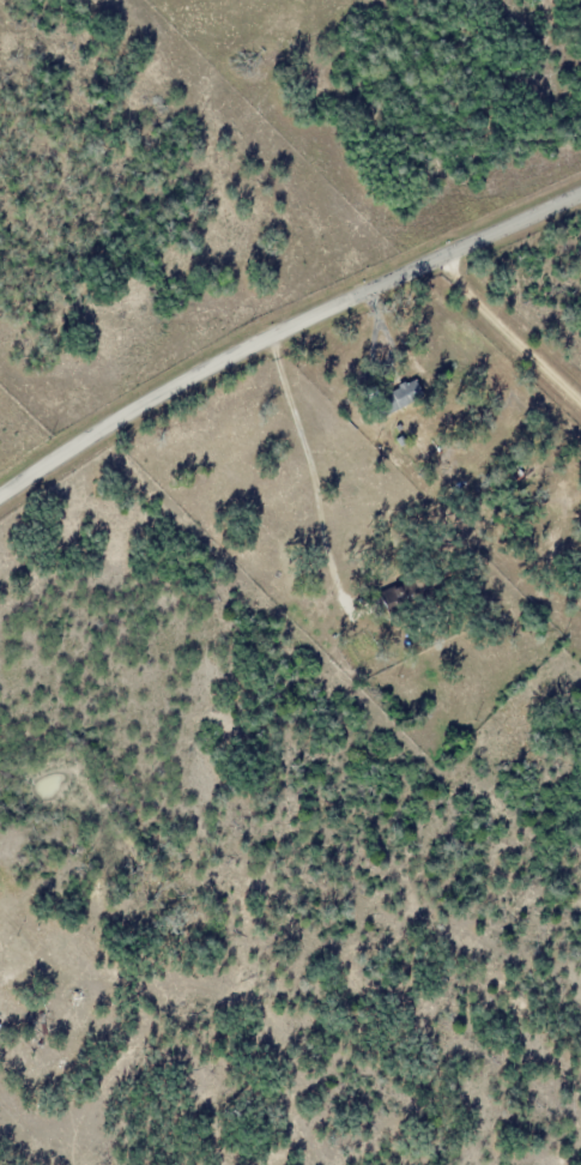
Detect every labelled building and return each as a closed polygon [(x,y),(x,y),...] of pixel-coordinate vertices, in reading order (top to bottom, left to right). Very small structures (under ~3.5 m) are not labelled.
[(376,416),(422,399),(416,381),(370,399),(376,416)]
